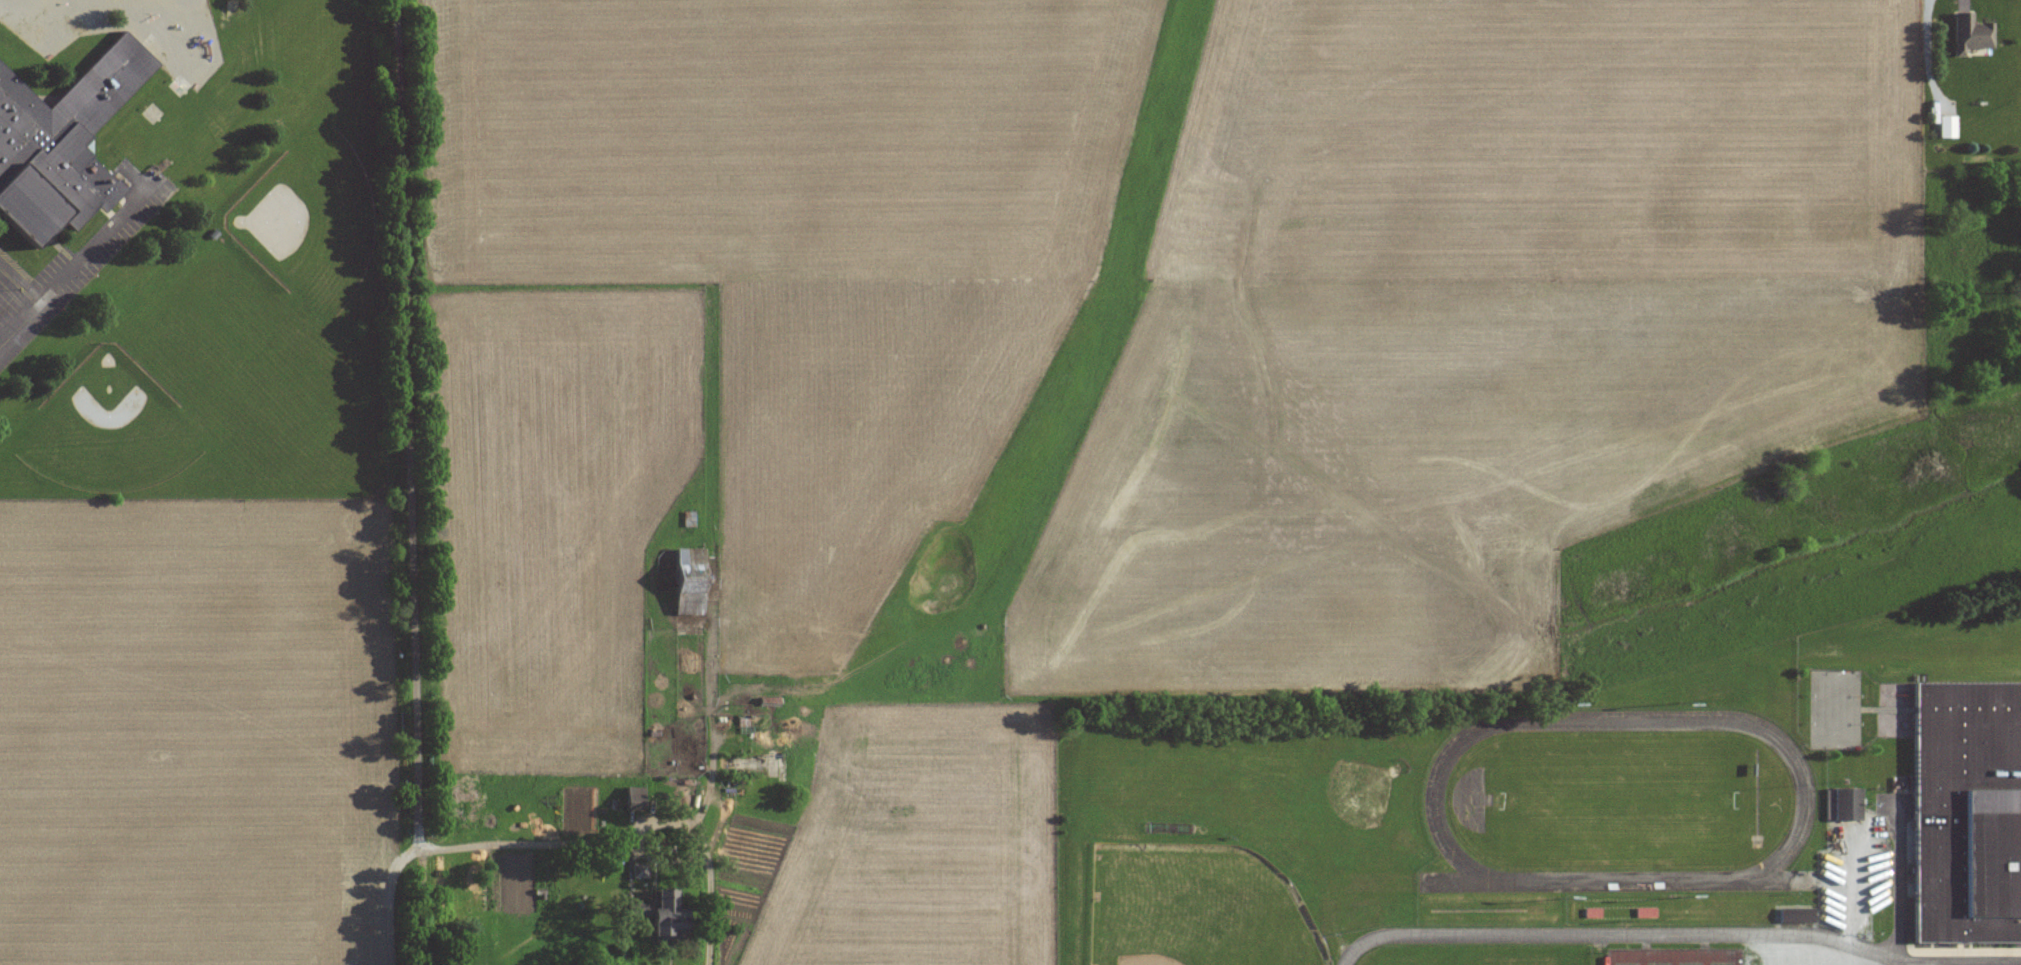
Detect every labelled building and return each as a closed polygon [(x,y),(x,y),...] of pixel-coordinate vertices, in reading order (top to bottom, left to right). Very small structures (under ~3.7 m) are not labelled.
[(35,248),(0,213),(0,65),(44,108),(122,30),(157,65),(79,143),(123,187),(99,212),(95,208),(72,231),(62,221),(35,248)] [(701,616),(703,549),(672,548),(670,615),(701,616)] [(1915,942),(2020,942),(2020,682),(1915,682),(1915,942)] [(779,697),(758,698),(758,707),(780,707),(779,697)] [(642,789),(623,786),(620,806),(638,809),(642,789)] [(1861,820),(1861,789),(1828,789),(1827,820),(1861,820)] [(630,862),(630,879),(645,878),(644,862),(630,862)] [(671,889),(650,890),(650,905),(624,905),(624,916),(643,916),(643,936),(662,936),(662,930),(674,930),(674,909),(671,909),(671,889)]
